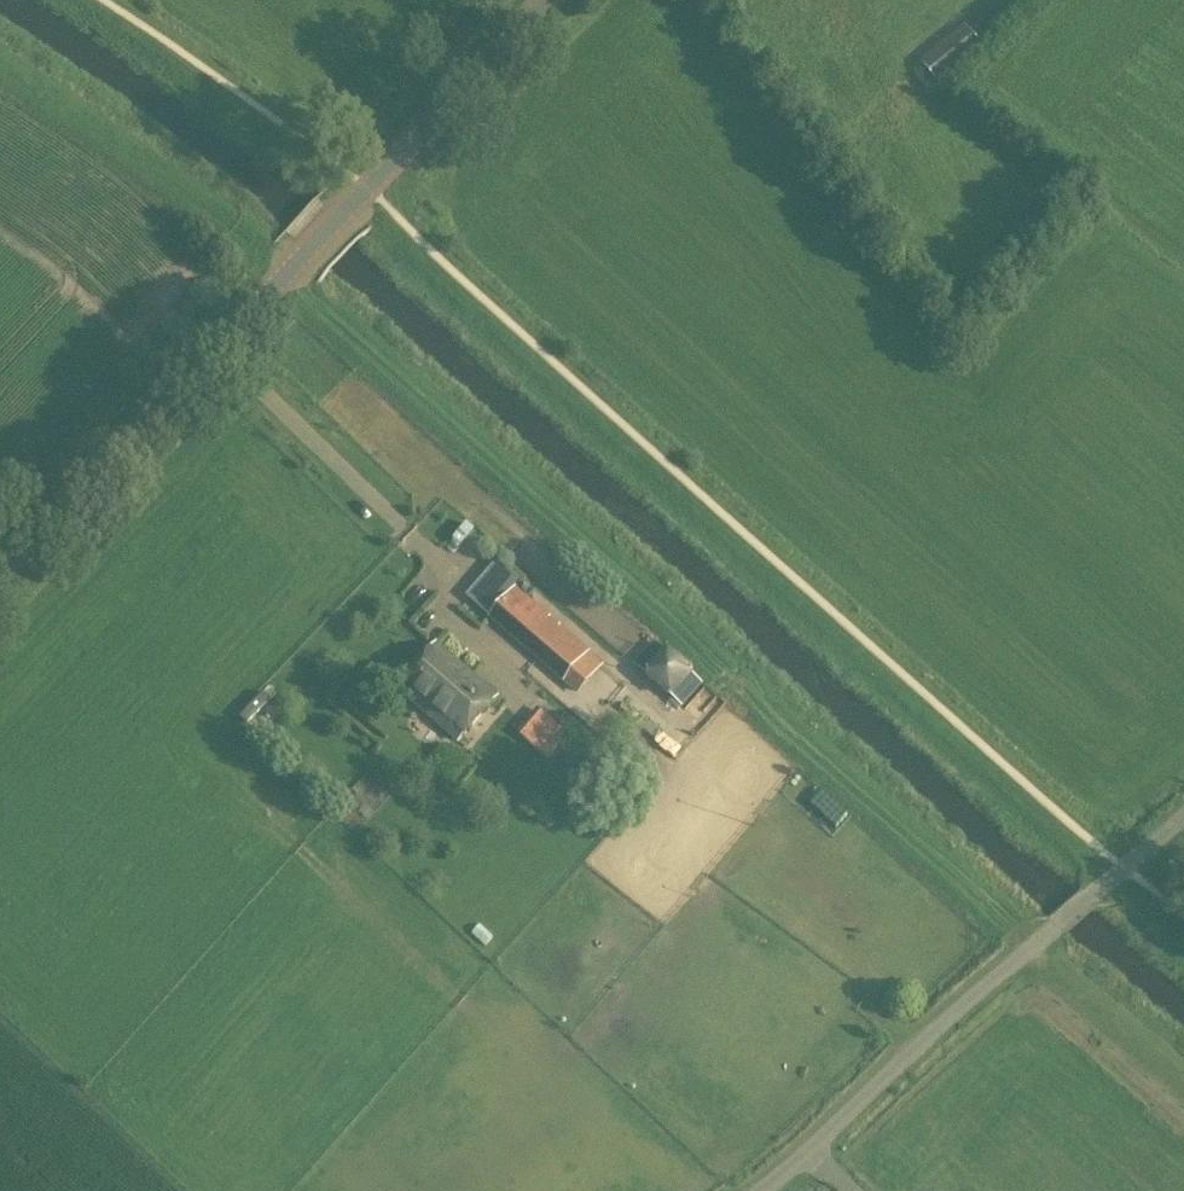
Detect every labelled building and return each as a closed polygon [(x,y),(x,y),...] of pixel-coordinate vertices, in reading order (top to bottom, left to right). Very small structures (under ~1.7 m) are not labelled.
[(938,87),(983,51),(964,27),(919,63),(938,87)] [(488,619),(562,684),(590,652),(560,626),(558,629),(549,620),(550,618),(515,588),(488,619)] [(682,708),(702,685),(654,643),(634,666),(644,675),(643,676),(670,700),(671,699),(682,708)] [(398,691),(456,742),(495,698),(436,647),(398,691)] [(559,731),(535,710),(515,734),(539,755),(559,731)] [(359,829),(396,791),(373,770),(337,808),(359,829)]
